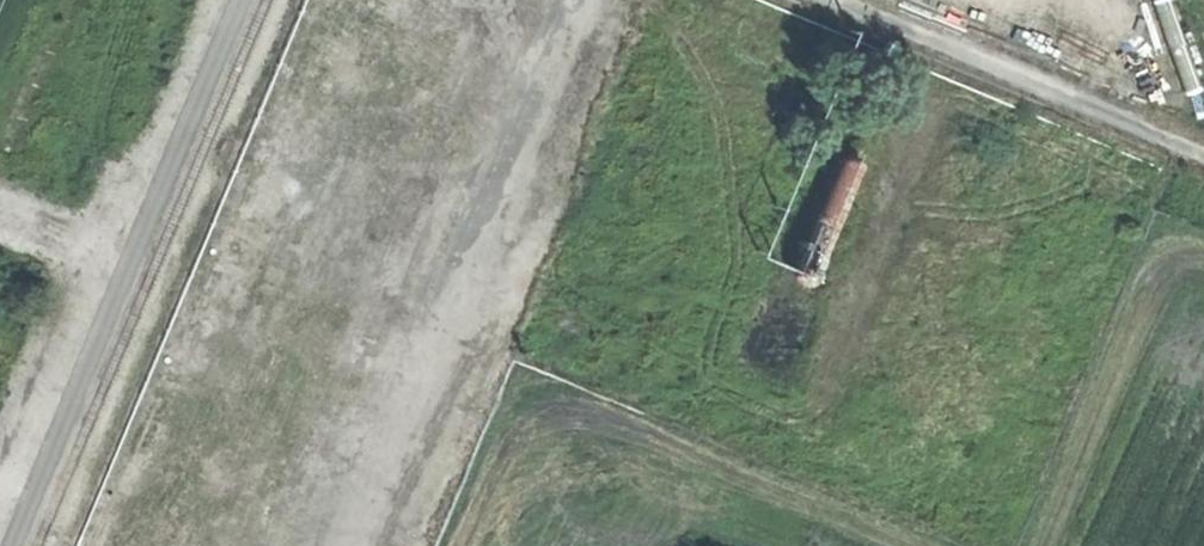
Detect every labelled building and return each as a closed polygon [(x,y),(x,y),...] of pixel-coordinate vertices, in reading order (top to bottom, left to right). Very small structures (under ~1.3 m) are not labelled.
[(841,226),(869,161),(847,151),(819,216),(841,226)]
